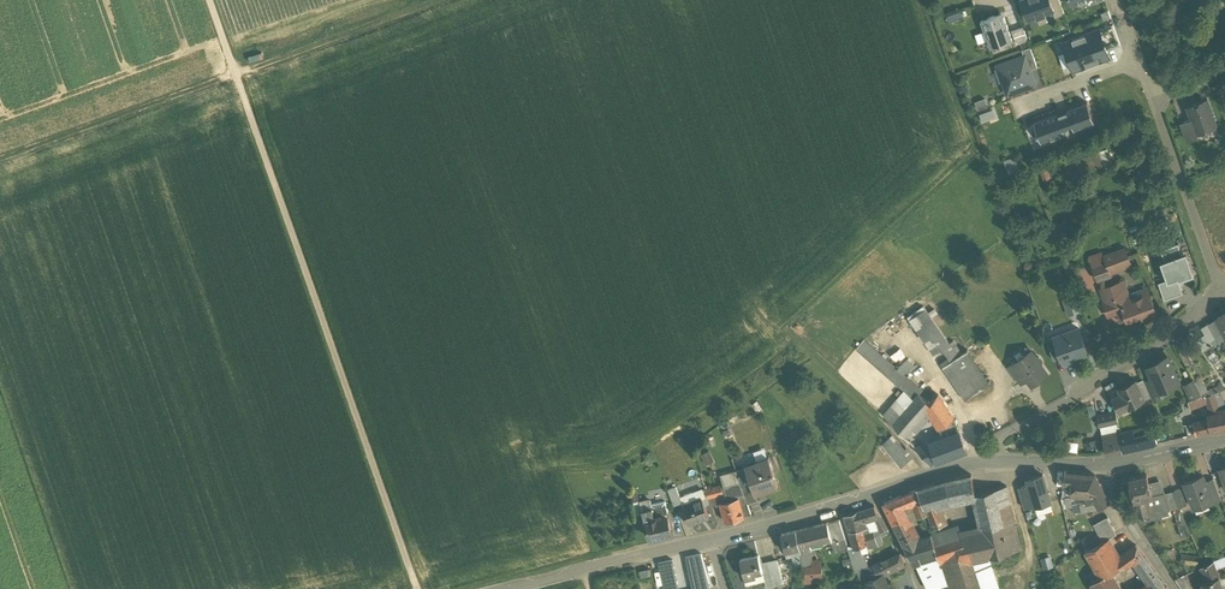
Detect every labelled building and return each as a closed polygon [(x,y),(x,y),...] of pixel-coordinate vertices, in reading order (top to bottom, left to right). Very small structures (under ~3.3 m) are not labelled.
[(1021,0),(1028,20),(1037,17),(1040,25),(1048,22),(1045,14),(1053,11),(1049,0),(1023,0),(1021,0)] [(1053,11),(1055,18),(1065,14),(1060,0),(1049,0),(1053,11)] [(994,16),(982,20),(992,49),(1014,41),(1010,32),(1004,16),(1000,17),(995,19),(994,16)] [(1113,26),(1100,30),(1107,51),(1120,46),(1113,26)] [(1023,27),(1010,32),(1014,41),(1015,45),(1028,40),(1026,37),(1023,27)] [(1107,51),(1100,30),(1063,43),(1067,52),(1071,66),(1073,70),(1097,62),(1109,58),(1108,53),(1107,51)] [(1022,51),(1028,70),(1037,67),(1031,48),(1022,51)] [(1063,68),(1071,66),(1067,52),(1059,55),(1063,68)] [(1020,89),(1033,84),(1028,70),(1024,57),(998,66),(1008,93),(1020,89)] [(1217,125),(1207,99),(1187,106),(1191,118),(1198,137),(1199,136),(1197,132),(1217,125)] [(1035,121),(1042,141),(1065,133),(1063,127),(1072,124),(1074,130),(1096,123),(1089,102),(1067,110),(1067,111),(1059,114),(1058,113),(1035,121)] [(1191,118),(1181,122),(1188,140),(1198,137),(1191,118)] [(1016,155),(1005,158),(1009,172),(1020,168),(1016,155)] [(1161,249),(1165,259),(1182,253),(1178,243),(1161,249)] [(1126,247),(1104,255),(1106,260),(1110,270),(1131,262),(1126,247)] [(1165,259),(1161,261),(1167,279),(1168,283),(1179,279),(1194,274),(1187,252),(1182,253),(1165,259)] [(1106,260),(1093,264),(1098,277),(1111,273),(1110,270),(1106,260)] [(1167,279),(1159,282),(1165,299),(1183,292),(1179,279),(1168,283),(1167,279)] [(1131,306),(1129,300),(1123,285),(1114,288),(1112,283),(1101,287),(1106,300),(1103,301),(1108,314),(1123,309),(1131,306)] [(1131,306),(1123,309),(1127,319),(1141,314),(1142,319),(1157,314),(1150,292),(1129,300),(1131,306)] [(1073,293),(1061,297),(1067,314),(1078,310),(1073,293)] [(925,309),(909,320),(933,355),(941,349),(949,344),(925,309)] [(1217,336),(1208,322),(1202,327),(1205,333),(1197,338),(1204,350),(1212,344),(1210,341),(1217,336)] [(1087,353),(1079,328),(1069,332),(1070,337),(1057,342),(1062,357),(1064,361),(1087,353)] [(1055,359),(1062,357),(1057,342),(1055,337),(1048,339),(1055,359)] [(920,389),(864,340),(856,350),(904,392),(904,391),(914,399),(917,395),(916,394),(920,389)] [(949,344),(941,349),(950,362),(962,354),(953,341),(949,344)] [(1185,347),(1179,350),(1187,365),(1193,362),(1185,347)] [(990,382),(968,350),(962,354),(950,362),(942,368),(965,400),(990,382)] [(1032,352),(1017,363),(1016,360),(1015,361),(1028,378),(1027,379),(1032,385),(1048,373),(1041,364),(1042,361),(1039,357),(1035,356),(1032,352)] [(1168,354),(1159,358),(1157,361),(1148,366),(1152,376),(1158,390),(1159,389),(1169,385),(1168,381),(1169,378),(1177,375),(1168,354)] [(1028,378),(1015,361),(1008,366),(1020,384),(1027,379),(1028,378)] [(1152,376),(1145,380),(1153,400),(1162,396),(1159,389),(1158,390),(1152,376)] [(1143,377),(1137,380),(1145,398),(1151,395),(1143,377)] [(1208,389),(1201,377),(1195,380),(1201,392),(1208,389)] [(1136,379),(1119,387),(1122,393),(1114,396),(1121,409),(1145,398),(1137,380),(1136,379)] [(1195,380),(1186,385),(1193,398),(1202,395),(1201,392),(1195,380)] [(1201,392),(1202,395),(1204,394),(1205,396),(1214,392),(1220,390),(1223,388),(1224,388),(1224,386),(1223,383),(1208,389),(1201,392)] [(1220,390),(1214,392),(1217,400),(1223,397),(1222,394),(1220,390)] [(904,392),(884,415),(892,424),(914,399),(904,391),(904,392)] [(1214,392),(1205,396),(1207,401),(1210,408),(1213,407),(1215,412),(1221,410),(1217,400),(1214,392)] [(914,399),(892,424),(908,441),(931,415),(927,409),(931,404),(930,404),(919,394),(917,395),(914,399)] [(1193,398),(1188,400),(1190,407),(1207,401),(1205,396),(1204,394),(1202,395),(1193,398)] [(938,395),(930,404),(931,404),(927,409),(931,415),(940,428),(954,419),(938,395)] [(1217,400),(1221,410),(1224,410),(1224,403),(1223,397),(1217,400)] [(1207,414),(1208,419),(1211,430),(1224,427),(1224,410),(1221,410),(1215,412),(1207,414)] [(1116,411),(1098,415),(1100,425),(1118,420),(1116,411)] [(954,419),(940,428),(943,436),(959,430),(954,419)] [(1208,419),(1194,422),(1197,433),(1211,430),(1208,419)] [(1163,422),(1150,426),(1151,432),(1154,431),(1165,427),(1163,422)] [(1147,444),(1157,442),(1154,431),(1151,432),(1150,426),(1143,427),(1147,444)] [(1143,427),(1120,432),(1124,450),(1147,444),(1143,427)] [(1049,429),(1040,433),(1042,440),(1052,436),(1053,434),(1052,430),(1049,429)] [(943,436),(928,442),(936,462),(967,450),(959,430),(943,436)] [(1117,431),(1102,434),(1106,454),(1122,450),(1117,431)] [(905,450),(892,436),(881,444),(901,467),(913,457),(906,449),(905,450)] [(928,442),(915,447),(930,463),(930,464),(936,462),(928,442)] [(769,457),(755,462),(756,465),(746,468),(752,484),(756,495),(778,487),(774,473),(769,457)] [(746,468),(736,472),(740,482),(742,488),(752,484),(746,468)] [(1078,495),(1081,473),(1065,471),(1063,483),(1068,483),(1066,494),(1078,495)] [(1081,473),(1078,495),(1087,496),(1106,494),(1095,474),(1081,473)] [(1147,474),(1129,478),(1134,499),(1145,497),(1152,495),(1147,474)] [(971,475),(945,481),(950,501),(972,496),(976,495),(976,494),(971,475)] [(1028,480),(1029,485),(1035,506),(1051,501),(1044,475),(1028,480)] [(1204,475),(1185,482),(1194,507),(1213,499),(1207,484),(1204,475)] [(945,481),(934,484),(937,494),(934,495),(938,504),(950,501),(945,481)] [(1215,481),(1207,484),(1213,499),(1221,496),(1215,481)] [(740,482),(724,487),(726,496),(722,497),(723,502),(739,498),(738,496),(744,494),(742,488),(740,482)] [(752,484),(742,488),(744,494),(748,504),(758,500),(756,495),(752,484)] [(934,484),(918,489),(928,514),(929,514),(934,528),(939,527),(939,525),(945,523),(938,504),(934,495),(937,494),(934,484)] [(1024,509),(1035,506),(1029,485),(1018,488),(1024,509)] [(721,486),(706,491),(708,499),(723,495),(721,486)] [(1006,486),(976,494),(976,495),(972,496),(973,500),(976,499),(983,528),(961,533),(961,534),(970,561),(988,557),(998,554),(1021,549),(1006,486)] [(666,487),(660,490),(663,497),(668,494),(666,487)] [(680,498),(676,487),(668,491),(674,506),(682,503),(680,498)] [(1173,490),(1180,506),(1187,503),(1181,487),(1173,490)] [(918,489),(909,493),(918,517),(928,514),(918,489)] [(1164,491),(1157,493),(1160,503),(1167,501),(1164,491)] [(696,492),(680,498),(682,503),(683,506),(699,500),(696,492)] [(918,517),(909,493),(901,496),(905,507),(903,508),(907,517),(908,521),(918,517)] [(1106,494),(1087,496),(1087,502),(1080,503),(1081,510),(1081,511),(1095,509),(1098,507),(1099,509),(1110,503),(1106,494)] [(901,496),(883,503),(904,544),(914,541),(908,521),(907,517),(903,508),(905,507),(901,496)] [(1071,497),(1062,498),(1064,507),(1072,505),(1071,497)] [(1145,497),(1134,499),(1140,517),(1149,515),(1147,506),(1145,497)] [(683,506),(682,506),(689,524),(709,516),(702,498),(699,500),(683,506)] [(723,502),(720,504),(725,522),(744,516),(741,504),(739,498),(723,502)] [(1167,501),(1160,503),(1162,511),(1169,509),(1167,501)] [(665,502),(651,505),(652,509),(654,517),(661,515),(668,514),(665,502)] [(747,502),(741,504),(744,516),(751,514),(747,502)] [(1160,503),(1147,506),(1149,515),(1162,511),(1160,503)] [(874,506),(844,515),(849,531),(862,527),(862,528),(867,526),(865,520),(876,516),(877,514),(874,506)] [(652,509),(644,511),(650,539),(666,536),(665,535),(665,534),(662,520),(661,515),(654,517),(652,509)] [(1107,517),(1093,524),(1099,534),(1103,541),(1109,538),(1117,533),(1107,517)] [(668,519),(662,520),(665,534),(671,532),(668,519)] [(848,547),(839,520),(827,523),(831,537),(834,551),(848,547)] [(827,523),(796,531),(801,555),(810,550),(811,549),(809,542),(831,537),(827,523)] [(884,523),(877,527),(880,533),(888,530),(884,523)] [(862,527),(849,531),(854,548),(866,544),(866,543),(863,534),(862,528),(862,527)] [(796,531),(781,534),(785,551),(791,550),(795,569),(799,569),(801,558),(801,555),(796,531)] [(874,531),(863,534),(866,543),(876,540),(874,531)] [(961,534),(943,540),(941,533),(914,541),(904,544),(914,564),(915,564),(938,557),(947,583),(949,588),(996,588),(999,588),(990,565),(988,557),(970,561),(961,534)] [(1099,534),(1086,542),(1090,549),(1103,541),(1099,534)] [(1090,549),(1085,551),(1100,578),(1112,572),(1125,564),(1109,538),(1090,549)] [(1154,570),(1136,544),(1132,547),(1134,558),(1133,559),(1146,576),(1154,570)] [(860,546),(850,550),(852,557),(855,568),(856,571),(868,566),(865,555),(863,556),(860,546)] [(810,550),(801,555),(801,558),(802,568),(805,568),(805,577),(802,578),(802,584),(823,581),(822,565),(812,566),(810,550)] [(883,560),(867,567),(872,578),(873,578),(877,588),(885,585),(888,583),(883,574),(886,572),(886,571),(905,562),(900,553),(883,561),(883,560)] [(998,554),(988,557),(990,565),(1000,562),(998,554)] [(702,555),(685,559),(692,588),(704,588),(710,588),(702,555)] [(759,555),(740,560),(744,578),(763,573),(762,571),(762,570),(761,564),(759,555)] [(855,568),(852,557),(842,560),(844,566),(848,565),(849,570),(855,568)] [(915,564),(928,588),(932,588),(947,583),(938,557),(915,564)] [(777,560),(768,562),(774,586),(783,583),(777,560)] [(1203,565),(1208,580),(1202,582),(1205,588),(1224,588),(1214,560),(1203,565)] [(673,561),(659,564),(664,588),(679,588),(673,561)] [(768,562),(761,564),(762,570),(762,571),(763,573),(766,588),(774,586),(768,562)] [(1197,567),(1200,581),(1206,580),(1203,566),(1197,567)] [(1146,576),(1150,582),(1139,588),(1162,588),(1166,586),(1154,570),(1146,576)] [(1100,578),(1091,583),(1095,588),(1121,588),(1122,588),(1112,572),(1100,578)] [(1175,579),(1182,588),(1192,588),(1183,575),(1175,579)] [(873,578),(872,578),(868,580),(872,588),(887,588),(885,585),(877,588),(873,578)]
